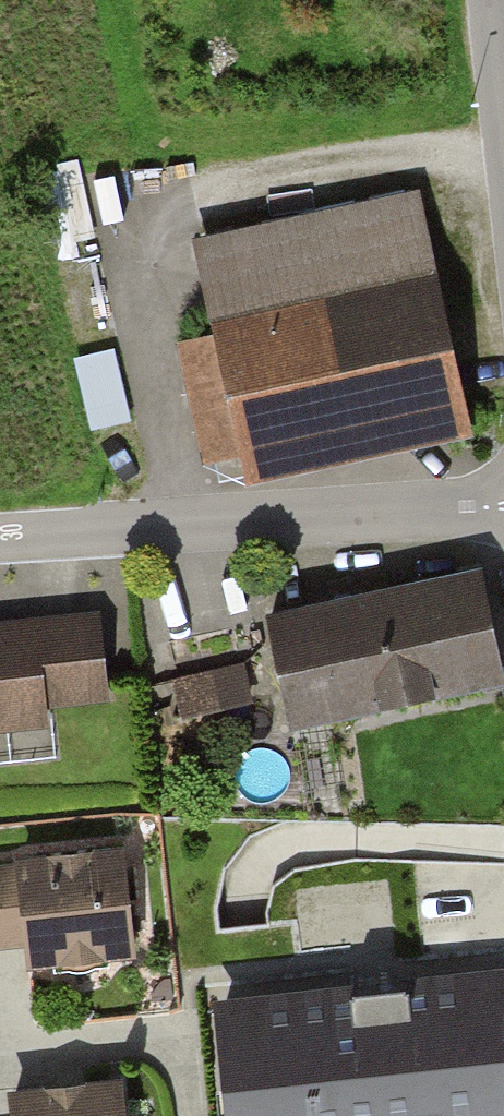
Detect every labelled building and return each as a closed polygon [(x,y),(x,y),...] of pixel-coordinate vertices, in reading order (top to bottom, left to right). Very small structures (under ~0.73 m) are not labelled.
[(455,405),(411,202),(203,248),(222,332),(189,339),(215,457),(455,405)] [(119,343),(82,351),(97,421),(134,413),(119,343)] [(271,625),(292,725),(503,682),(503,595),(501,578),(271,625)] [(0,623),(0,703),(117,689),(108,611),(0,623)] [(174,650),(187,711),(255,697),(242,636),(174,650)] [(0,867),(0,944),(37,941),(39,963),(149,952),(140,854),(0,867)] [(228,1014),(240,1115),(503,1115),(503,982),(228,1014)] [(144,1092),(18,1103),(20,1115),(146,1115),(144,1092)]
